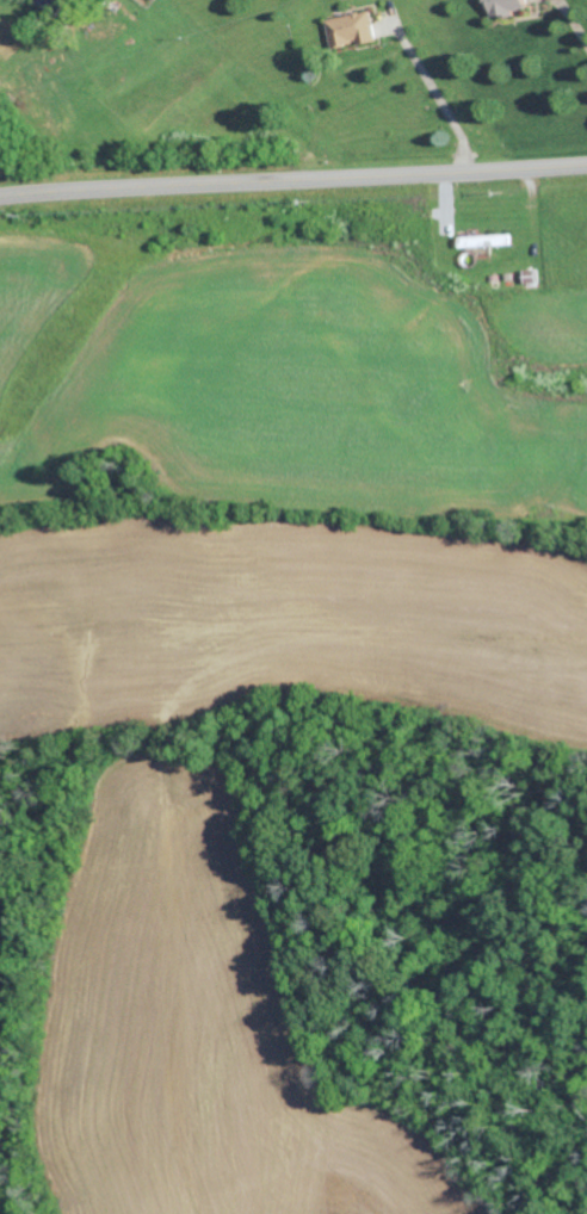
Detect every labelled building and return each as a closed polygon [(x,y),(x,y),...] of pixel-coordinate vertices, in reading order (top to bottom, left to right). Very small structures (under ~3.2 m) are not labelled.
[(61,0),(35,0),(35,1),(52,13),(61,0)] [(486,17),(523,12),(522,0),(484,0),(486,17)] [(324,20),(330,49),(375,40),(369,11),(324,20)] [(510,235),(456,236),(456,248),(510,246),(510,235)]
